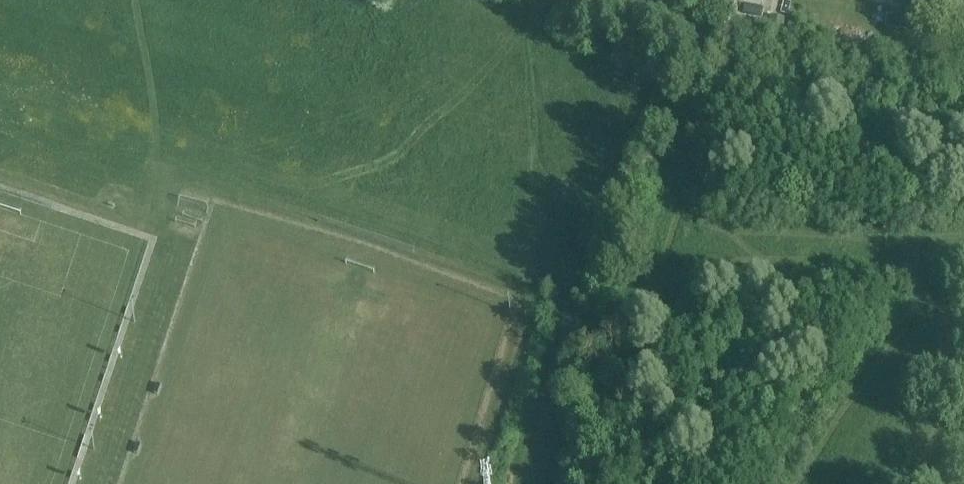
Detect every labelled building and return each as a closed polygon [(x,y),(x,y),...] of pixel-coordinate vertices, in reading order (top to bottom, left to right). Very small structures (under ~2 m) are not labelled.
[(770,22),(769,25),(783,28),(784,25),(785,18),(771,16),(770,22)]
